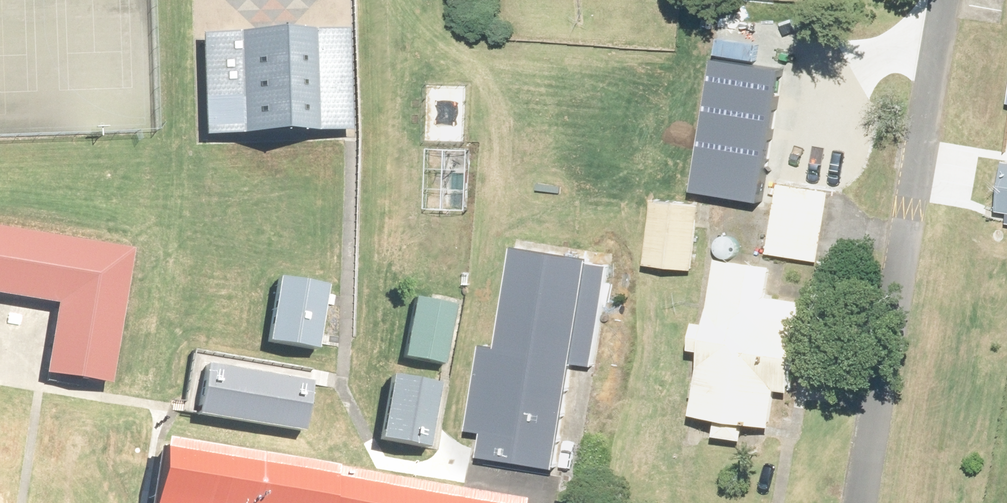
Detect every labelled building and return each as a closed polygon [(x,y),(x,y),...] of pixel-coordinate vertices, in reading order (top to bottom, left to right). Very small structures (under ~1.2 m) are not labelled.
[(207,34),(209,135),(359,131),(357,30),(207,34)] [(777,69),(707,58),(686,194),(756,205),(777,69)] [(467,145),(428,145),(429,206),(469,206),(467,145)] [(829,185),(784,179),(774,252),(819,258),(829,185)] [(61,306),(48,377),(108,388),(133,253),(0,228),(0,295),(61,306)] [(557,469),(591,259),(517,247),(501,348),(487,345),(473,431),(486,433),(483,457),(557,469)] [(778,266),(728,260),(706,422),(787,433),(804,303),(773,299),(778,266)] [(329,284),(271,277),(262,352),(320,359),(329,284)] [(461,312),(416,303),(404,362),(449,371),(461,312)] [(318,382),(206,366),(199,414),(312,429),(318,382)] [(418,378),(388,373),(378,436),(433,445),(443,382),(418,378)] [(168,450),(159,502),(501,502),(168,450)]
